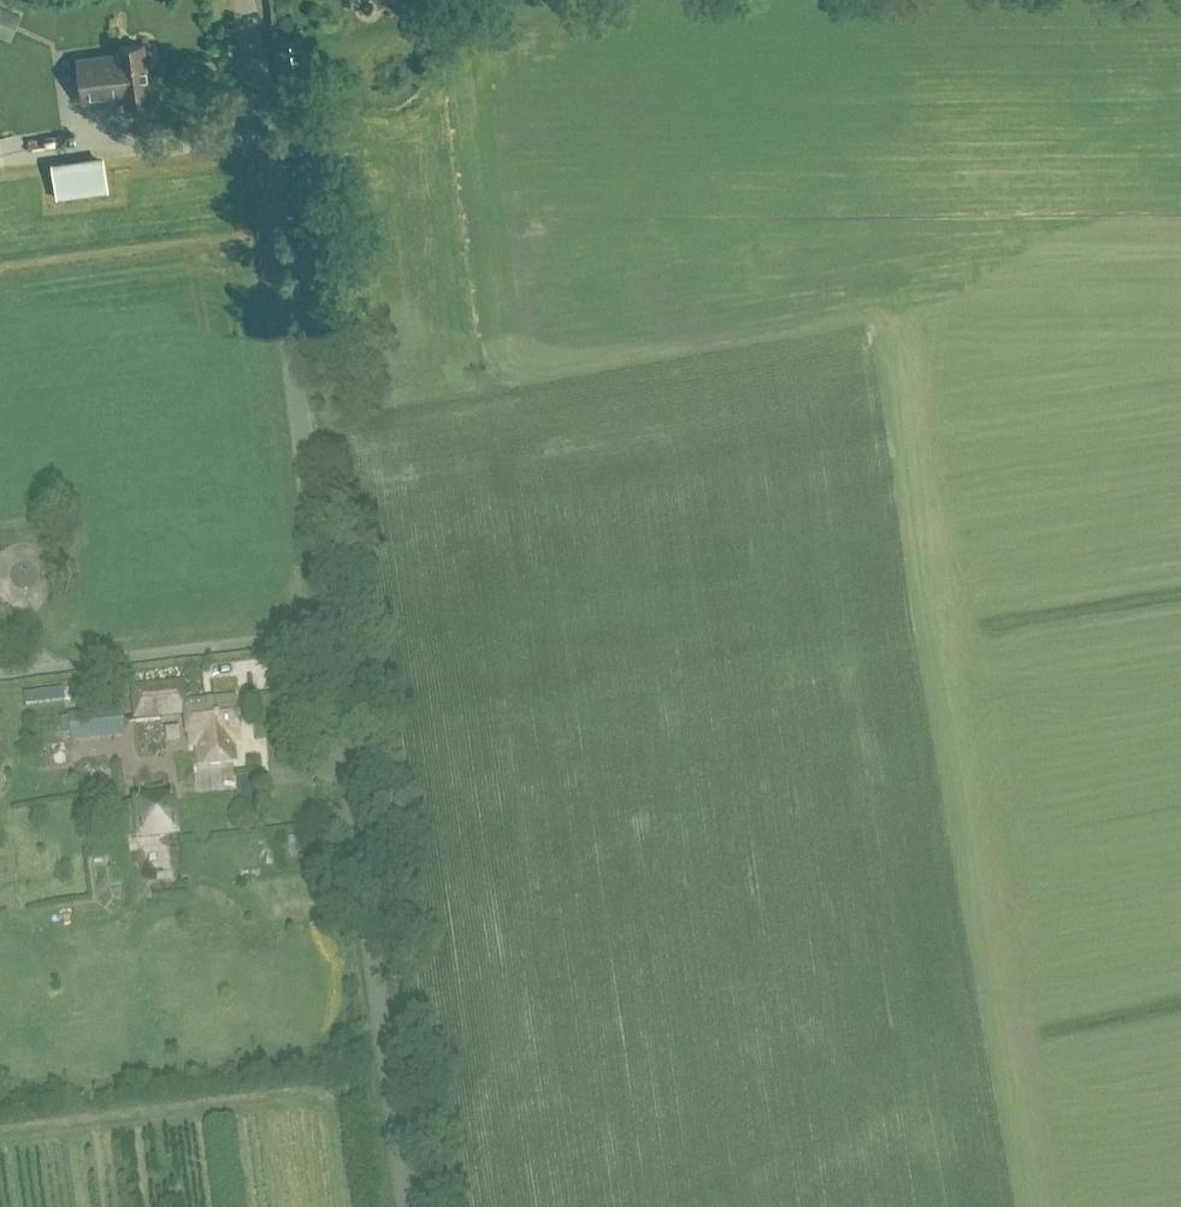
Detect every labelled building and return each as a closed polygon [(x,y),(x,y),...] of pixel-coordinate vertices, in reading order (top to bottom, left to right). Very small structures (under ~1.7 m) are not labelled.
[(10,39),(21,15),(0,5),(0,34),(10,39)] [(301,75),(297,36),(281,38),(285,77),(301,75)] [(153,98),(145,42),(120,45),(121,52),(79,58),(85,100),(127,95),(128,101),(153,98)] [(58,198),(110,191),(105,155),(53,162),(58,198)] [(71,701),(119,695),(117,679),(70,684),(71,701)] [(185,703),(183,682),(131,688),(134,719),(185,714),(188,745),(196,744),(198,764),(234,760),(232,741),(240,740),(235,698),(185,703)] [(134,775),(135,801),(159,800),(158,774),(134,775)] [(170,800),(125,805),(128,838),(174,833),(170,800)]
